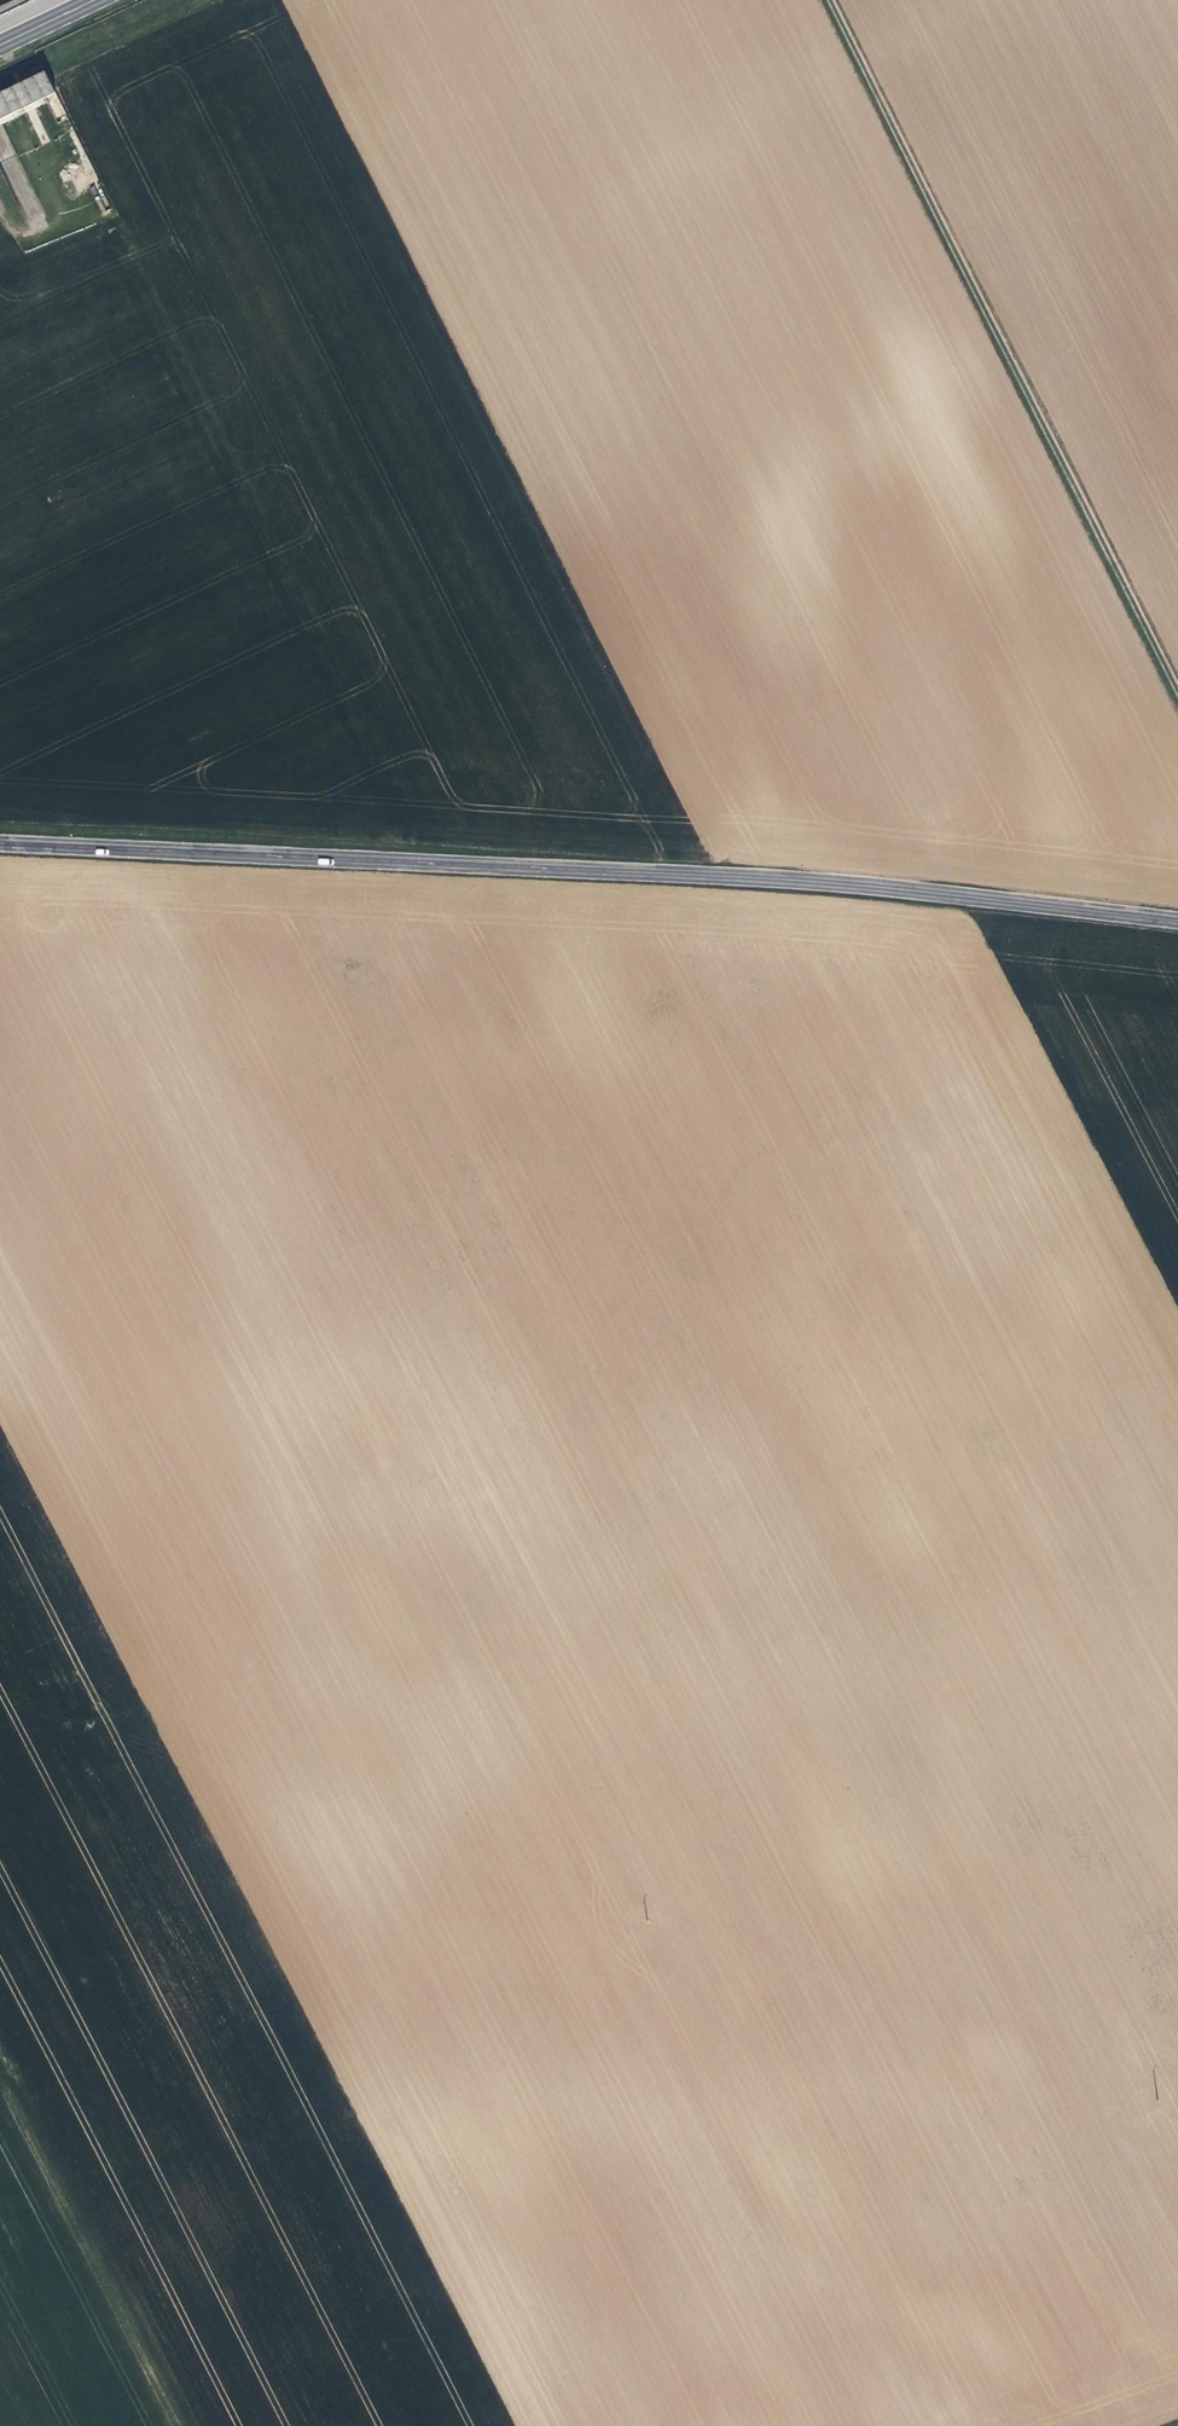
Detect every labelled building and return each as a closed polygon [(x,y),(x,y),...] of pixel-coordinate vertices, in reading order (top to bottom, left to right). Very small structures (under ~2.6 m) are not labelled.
[(34,0),(17,0),(0,8),(0,16),(34,0)] [(53,85),(46,71),(0,93),(0,119),(56,92),(53,85)] [(50,99),(57,117),(64,114),(58,96),(50,99)]
